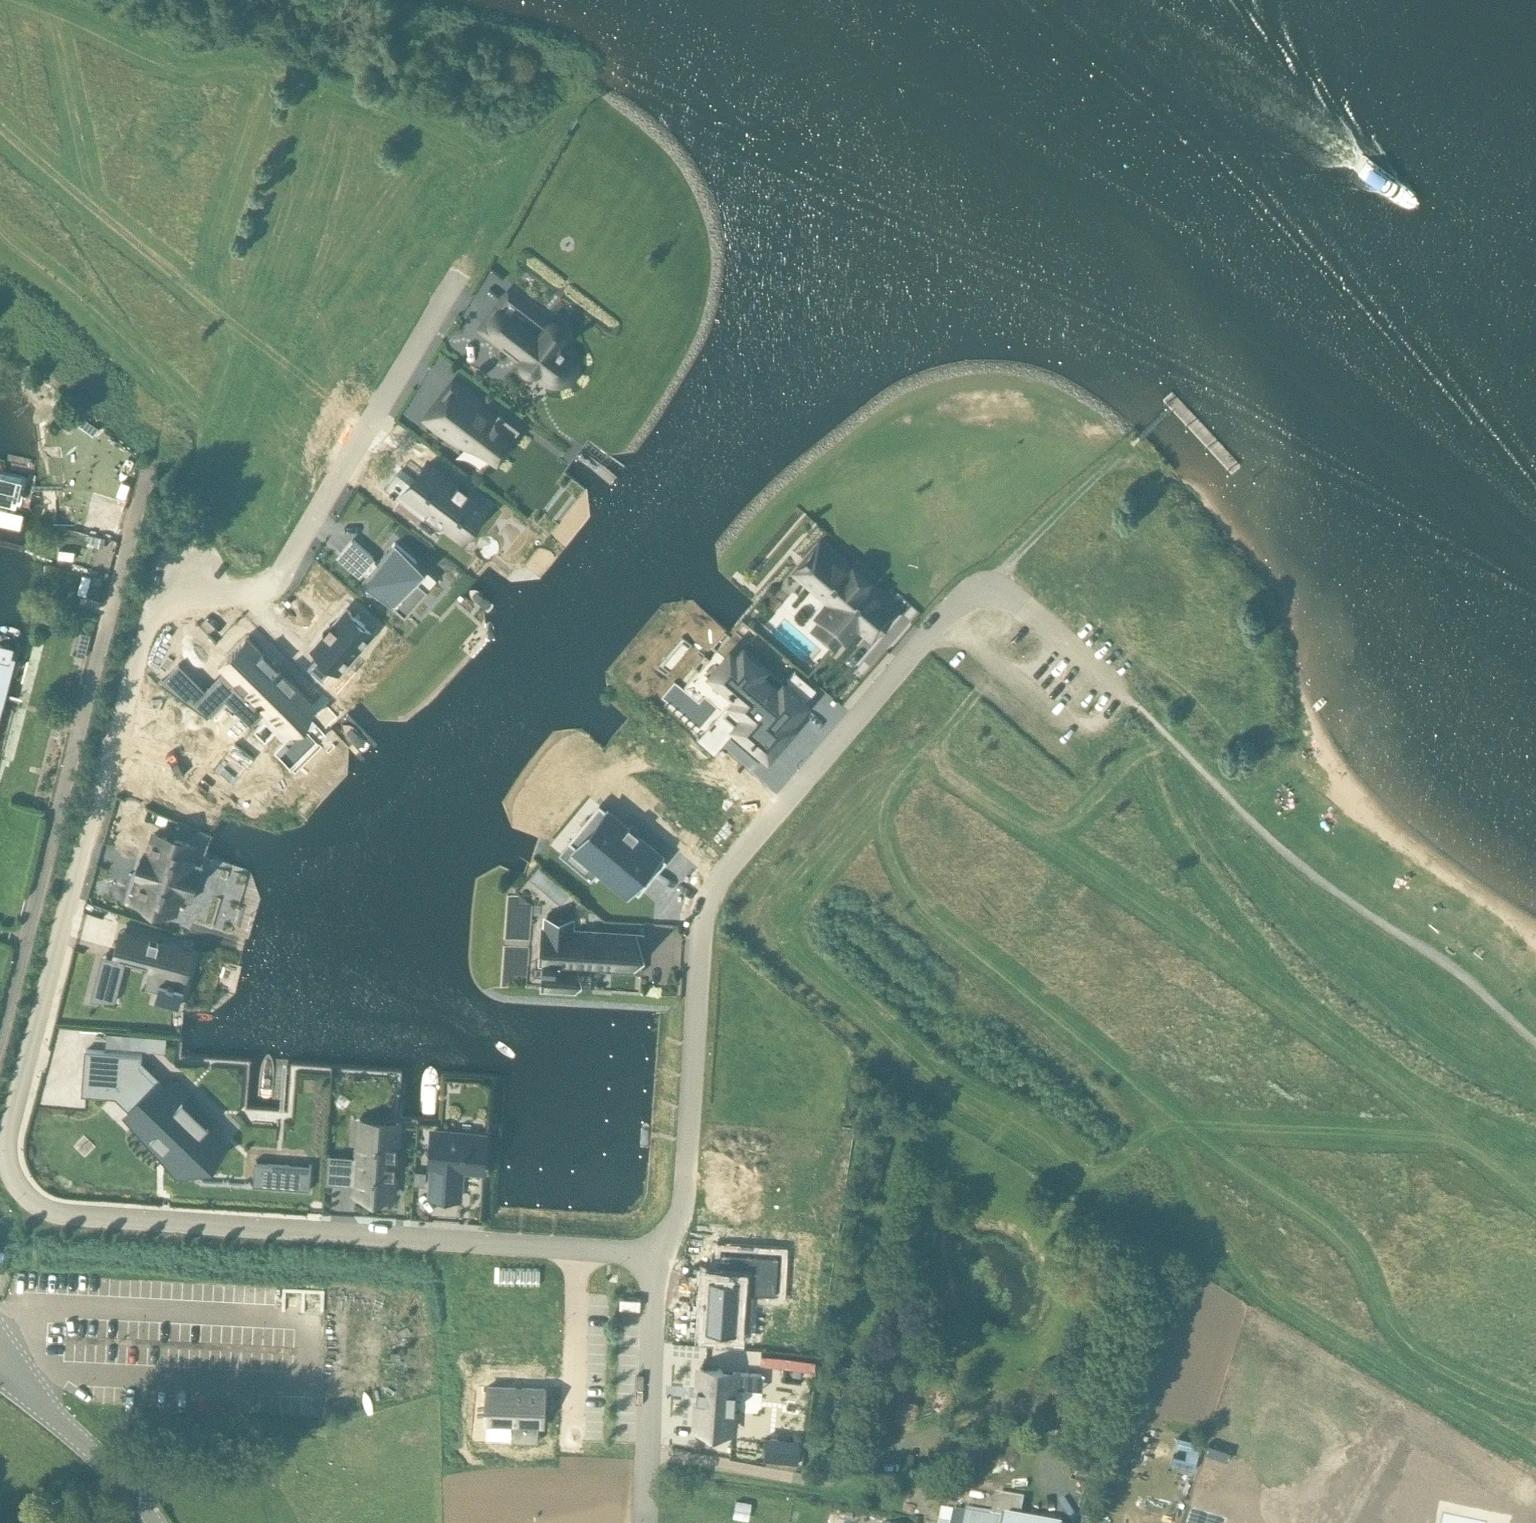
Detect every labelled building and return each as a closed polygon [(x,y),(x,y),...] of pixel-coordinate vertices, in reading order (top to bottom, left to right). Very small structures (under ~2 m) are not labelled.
[(507,288),(477,328),(518,360),(518,363),(519,366),(520,369),(522,371),(525,373),(527,374),(530,375),(533,375),(545,384),(549,386),(554,388),(560,388),(565,387),(570,385),(574,382),(578,378),(580,374),(582,369),(583,364),(582,358),(580,353),(578,349),(574,345),(567,340),(569,337),(570,334),(570,330),(570,327),(569,324),(567,322),(564,319),(562,318),(559,317),(556,316),(552,317),(549,318),(548,319),(507,288)] [(452,384),(426,417),(457,440),(463,432),(496,457),(518,428),(500,414),(494,422),(474,406),(476,402),(452,384)] [(402,465),(385,488),(438,528),(442,522),(461,537),(485,505),(467,491),(467,490),(457,482),(456,483),(430,462),(418,478),(402,465)] [(821,538),(791,573),(825,603),(814,616),(818,620),(810,629),(836,652),(843,643),(848,647),(860,633),(872,643),(903,608),(870,580),(873,577),(853,561),(851,564),(821,538)] [(395,542),(367,575),(387,592),(383,596),(406,616),(428,589),(417,579),(409,573),(419,562),(395,542)] [(344,561),(361,575),(375,559),(358,545),(344,561)] [(336,576),(344,567),(329,555),(321,564),(336,576)] [(319,654),(308,667),(324,681),(335,668),(339,672),(374,632),(347,609),(312,648),(319,654)] [(22,643),(16,638),(5,635),(0,636),(0,719),(22,643)] [(243,640),(216,670),(223,676),(217,683),(241,703),(246,697),(282,727),(309,697),(243,640)] [(719,669),(716,673),(720,677),(718,680),(727,688),(729,686),(739,694),(737,696),(735,695),(734,696),(736,698),(724,713),(737,723),(734,726),(736,728),(741,722),(748,728),(743,734),(769,756),(785,737),(780,733),(781,732),(788,724),(792,728),(794,726),(789,721),(787,720),(803,701),(784,684),(779,689),(760,673),(765,667),(744,650),(735,660),(731,656),(728,659),(727,659),(725,660),(726,661),(722,666),(721,667),(720,667),(718,669),(719,669)] [(177,670),(164,685),(180,697),(193,682),(177,670)] [(796,671),(789,680),(801,690),(808,681),(796,671)] [(675,682),(662,698),(669,704),(703,733),(721,711),(705,697),(699,703),(682,688),(675,682)] [(192,705),(204,693),(203,692),(199,688),(194,684),(188,690),(181,697),(192,705)] [(574,823),(554,847),(597,883),(612,865),(640,889),(665,859),(619,821),(620,820),(615,815),(614,816),(594,800),(574,823)] [(137,879),(131,901),(178,915),(181,901),(183,902),(184,899),(192,901),(204,863),(195,860),(196,857),(195,857),(199,843),(152,829),(145,851),(143,851),(135,878),(137,879)] [(541,925),(539,963),(542,963),(540,988),(577,991),(577,988),(593,989),(594,969),(634,972),(635,954),(635,948),(637,931),(575,927),(576,916),(544,914),(543,925),(541,925)] [(102,954),(95,981),(119,988),(125,962),(150,969),(162,972),(157,990),(154,1002),(179,1008),(187,979),(176,976),(184,946),(119,929),(112,957),(102,954)] [(107,1031),(106,1045),(129,1047),(146,1048),(147,1034),(131,1033),(107,1031)] [(90,1050),(87,1088),(117,1090),(133,1106),(123,1112),(178,1177),(229,1142),(174,1078),(161,1087),(141,1067),(142,1053),(90,1050)] [(328,1154),(326,1183),(352,1185),(351,1195),(397,1198),(402,1121),(356,1118),(354,1155),(328,1154)] [(428,1157),(427,1169),(430,1169),(428,1198),(462,1201),(464,1172),(485,1173),(488,1131),(430,1126),(428,1157)] [(255,1161),(253,1190),(310,1194),(312,1165),(255,1161)] [(207,1207),(231,1208),(232,1184),(208,1183),(207,1207)] [(710,1275),(706,1327),(741,1330),(741,1329),(746,1330),(748,1292),(776,1294),(779,1255),(722,1252),(721,1255),(720,1275),(715,1275),(710,1275)] [(885,1379),(891,1356),(883,1354),(877,1376),(885,1379)] [(691,1373),(689,1430),(725,1431),(727,1374),(691,1373)] [(550,1388),(488,1388),(488,1424),(521,1425),(521,1436),(544,1436),(544,1425),(548,1425),(550,1388)] [(766,1463),(801,1468),(804,1453),(769,1447),(766,1463)] [(1025,1500),(996,1495),(992,1514),(966,1509),(965,1514),(953,1512),(951,1522),(1021,1522),(1025,1500)] [(737,1500),(733,1518),(749,1521),(753,1503),(737,1500)]
